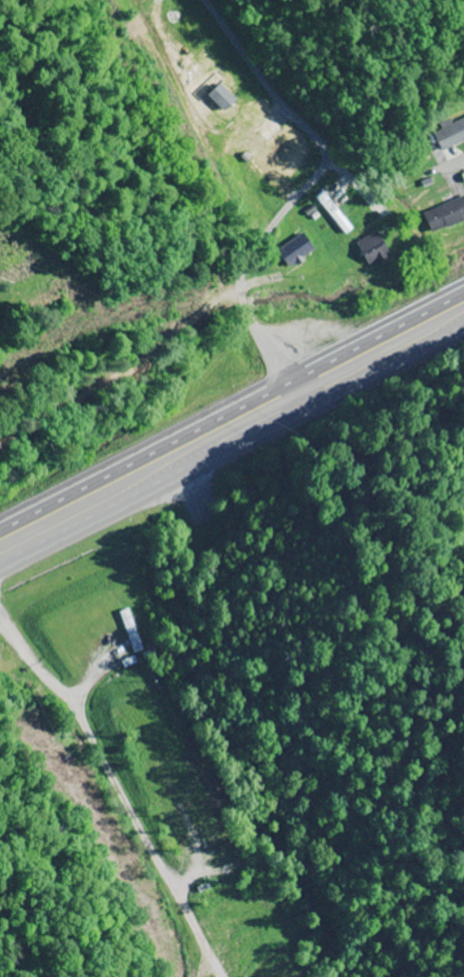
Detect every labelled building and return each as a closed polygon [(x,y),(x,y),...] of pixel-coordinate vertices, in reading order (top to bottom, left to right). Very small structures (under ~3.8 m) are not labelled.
[(463,142),(463,119),(434,133),(442,152),(463,142)] [(463,220),(463,196),(423,215),(432,235),(463,220)] [(355,244),(369,267),(389,255),(375,232),(355,244)] [(285,266),(313,254),(305,234),(276,247),(285,266)] [(140,650),(127,609),(118,611),(132,653),(140,650)]
